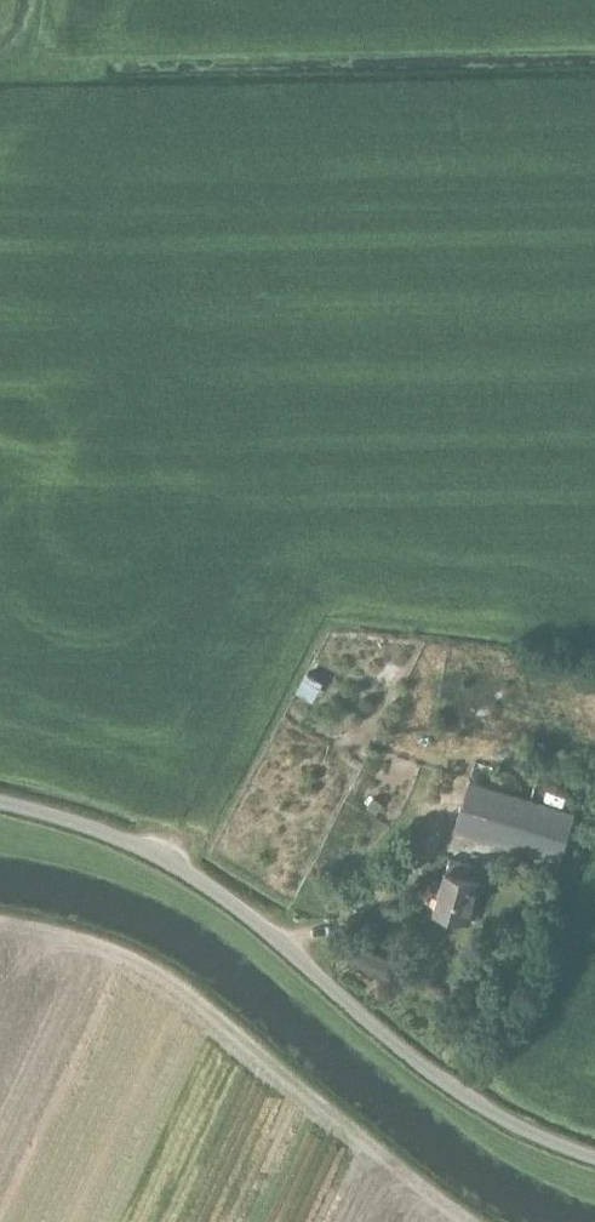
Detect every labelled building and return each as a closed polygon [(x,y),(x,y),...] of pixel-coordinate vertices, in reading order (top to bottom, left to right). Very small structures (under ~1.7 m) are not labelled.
[(575,812),(472,780),(456,831),(559,864),(575,812)] [(372,801),(366,810),(375,816),(381,807),(372,801)] [(447,870),(443,881),(436,879),(434,888),(441,890),(434,910),(469,921),(481,882),(469,878),(472,866),(451,859),(447,870)]
